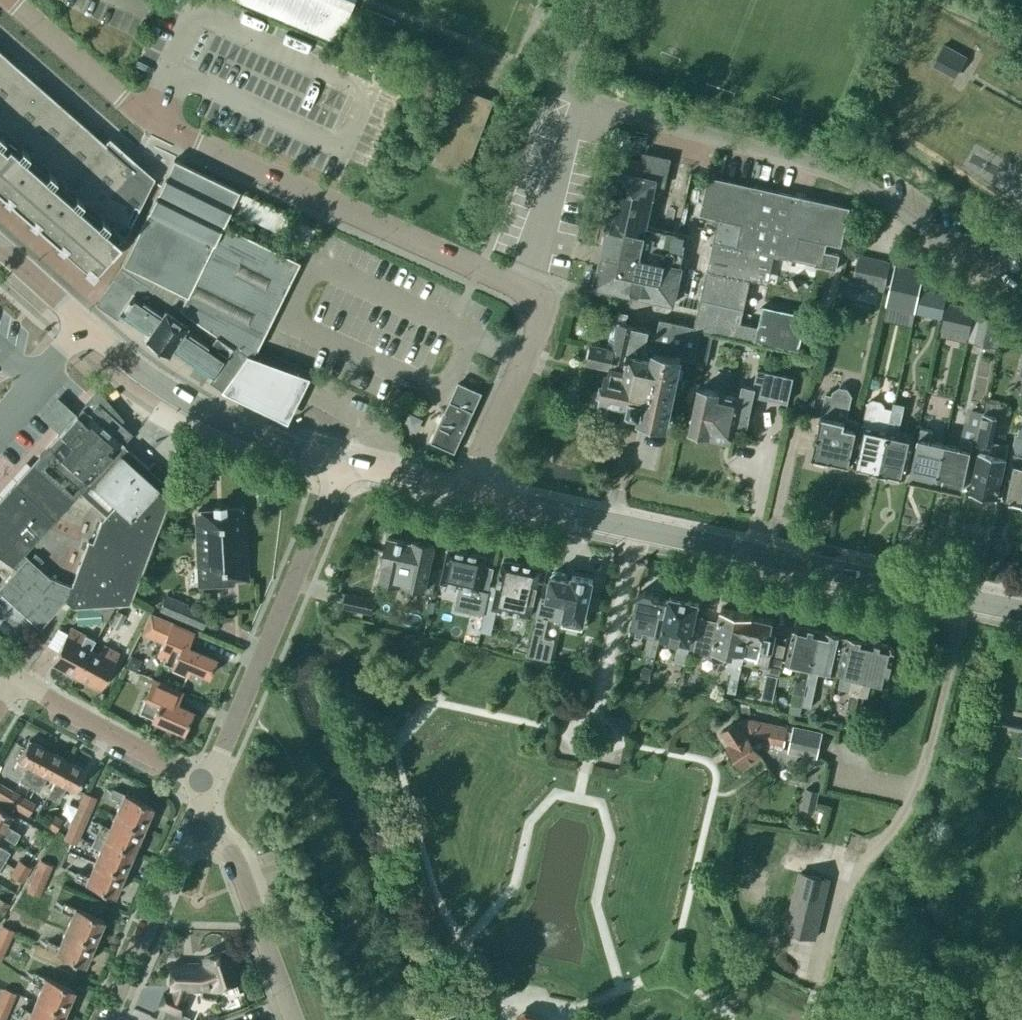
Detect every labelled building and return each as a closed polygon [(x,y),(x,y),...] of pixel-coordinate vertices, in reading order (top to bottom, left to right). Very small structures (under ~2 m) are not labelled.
[(337,42),(355,0),(235,0),(337,42)] [(957,77),(969,56),(937,38),(925,58),(957,77)] [(93,272),(126,233),(139,209),(139,208),(153,179),(134,170),(134,169),(0,52),(0,190),(93,272)] [(491,102),(458,89),(446,119),(451,121),(435,162),(463,173),(491,102)] [(624,157),(595,287),(673,304),(689,235),(647,224),(656,186),(663,187),(669,158),(641,152),(639,160),(624,157)] [(238,192),(173,160),(121,268),(114,277),(115,278),(111,284),(97,304),(117,318),(120,314),(148,333),(144,338),(167,354),(170,348),(212,377),(209,381),(226,393),(229,387),(250,357),(255,350),(256,350),(257,349),(256,348),(265,331),(297,263),(298,264),(299,262),(222,225),(238,192)] [(836,269),(839,255),(825,251),(826,243),(841,246),(849,208),(708,177),(700,213),(718,217),(694,329),(799,351),(817,265),(836,269)] [(891,262),(859,254),(852,284),(884,291),(891,262)] [(915,315),(915,313),(921,289),(925,271),(896,264),(886,309),(915,315)] [(921,289),(915,313),(942,319),(948,295),(921,289)] [(941,331),(967,337),(973,308),(947,302),(941,331)] [(973,308),(967,337),(970,338),(969,342),(999,349),(1004,327),(976,310),(976,309),(973,308)] [(681,359),(693,361),(706,364),(714,333),(659,321),(657,332),(613,322),(608,348),(592,344),(588,362),(609,367),(610,364),(626,368),(629,353),(653,358),(654,352),(666,355),(681,359)] [(250,357),(229,387),(251,398),(291,418),(303,393),(313,372),(256,350),(255,350),(250,357)] [(681,359),(666,355),(654,352),(653,358),(629,353),(626,368),(610,364),(609,367),(610,367),(609,373),(608,372),(602,399),(629,405),(628,410),(642,413),(640,420),(667,425),(681,359)] [(754,387),(743,385),(740,398),(725,395),(715,391),(699,388),(690,430),(710,435),(710,433),(732,438),(736,418),(749,421),(754,395),(789,402),(794,376),(758,369),(754,387)] [(827,460),(830,461),(830,460),(850,465),(857,430),(845,427),(851,395),(847,388),(839,387),(832,391),(832,395),(826,394),(821,416),(821,417),(812,457),(815,462),(823,463),(827,460)] [(457,391),(452,402),(474,412),(479,401),(457,391)] [(870,470),(879,472),(894,403),(893,408),(886,407),(885,403),(882,401),(875,399),(870,400),(867,403),(863,424),(853,466),(871,470),(870,470)] [(445,413),(435,435),(457,446),(467,423),(468,424),(474,412),(452,402),(450,400),(444,413),(445,413)] [(985,414),(984,413),(972,466),(976,467),(970,492),(997,498),(1009,445),(991,441),(997,416),(999,404),(987,402),(985,414)] [(13,567),(24,555),(31,547),(54,522),(80,493),(122,445),(132,434),(97,403),(92,409),(88,405),(22,476),(12,487),(7,493),(2,497),(0,500),(0,558),(13,567)] [(894,403),(879,472),(888,474),(888,473),(905,477),(914,436),(898,432),(904,405),(894,403)] [(959,447),(945,444),(936,484),(962,490),(973,440),(977,441),(983,412),(972,410),(969,422),(965,421),(961,437),(959,447)] [(936,484),(945,444),(931,441),(933,431),(921,428),(909,478),(936,484)] [(1016,434),(1010,458),(1011,458),(1002,498),(1009,499),(1008,501),(1021,504),(1021,435),(1016,434)] [(13,567),(16,569),(0,587),(0,593),(40,629),(65,601),(73,608),(131,604),(172,490),(163,481),(168,475),(154,463),(149,468),(122,445),(80,493),(106,516),(100,522),(92,543),(88,542),(71,586),(48,577),(38,568),(45,561),(31,547),(24,555),(13,567)] [(197,511),(197,513),(194,513),(198,588),(234,586),(234,580),(245,579),(241,508),(197,511)] [(434,588),(438,568),(430,566),(434,546),(413,541),(413,543),(388,538),(380,578),(404,583),(404,585),(425,589),(426,586),(434,588)] [(486,557),(449,549),(442,581),(476,589),(471,612),(483,615),(492,579),(482,577),(486,557)] [(498,588),(491,586),(481,632),(491,634),(497,609),(500,609),(502,613),(506,614),(510,611),(531,616),(541,569),(504,561),(498,588)] [(555,572),(552,574),(550,584),(543,583),(540,597),(532,638),(528,656),(551,661),(555,640),(545,638),(550,614),(563,617),(563,618),(562,625),(581,629),(583,622),(593,580),(573,576),(572,580),(566,578),(567,577),(565,574),(555,572)] [(661,636),(669,597),(668,599),(655,597),(654,593),(644,591),(641,594),(638,593),(630,629),(650,633),(647,644),(644,654),(656,656),(658,647),(660,636),(661,636)] [(375,600),(346,594),(343,608),(372,614),(375,600)] [(188,604),(166,595),(159,610),(203,629),(209,616),(187,607),(188,604)] [(589,596),(587,607),(601,611),(604,600),(589,596)] [(669,597),(661,636),(679,640),(675,660),(685,662),(698,604),(690,602),(689,601),(669,597)] [(743,662),(753,616),(753,615),(722,608),(718,622),(701,618),(694,654),(712,658),(714,650),(731,654),(728,669),(733,670),(729,690),(737,692),(743,662)] [(76,610),(77,624),(101,623),(100,609),(76,610)] [(126,615),(118,610),(110,625),(118,629),(126,615)] [(193,632),(171,623),(150,614),(142,633),(163,642),(157,655),(165,658),(163,663),(171,666),(171,667),(188,674),(190,669),(208,677),(216,658),(187,646),(193,632)] [(773,620),(753,616),(743,662),(769,668),(767,674),(779,677),(786,645),(775,643),(777,631),(770,630),(773,620)] [(803,705),(819,630),(800,626),(793,630),(786,662),(803,666),(800,676),(797,675),(791,704),(802,707),(802,705),(803,705)] [(75,677),(90,649),(81,645),(86,636),(71,628),(51,664),(75,677)] [(827,632),(819,630),(803,705),(811,707),(816,685),(820,669),(836,673),(844,635),(827,631),(827,632)] [(860,694),(872,641),(867,640),(848,636),(839,673),(842,674),(839,688),(851,690),(846,712),(855,713),(860,694)] [(891,646),(872,641),(860,694),(868,696),(871,680),(887,684),(895,651),(891,646)] [(99,654),(90,649),(75,677),(100,690),(119,654),(104,645),(99,654)] [(126,666),(136,671),(141,660),(131,655),(126,666)] [(652,669),(643,667),(641,678),(650,680),(652,669)] [(154,678),(150,687),(146,697),(138,711),(152,718),(151,720),(183,734),(193,712),(176,704),(182,691),(154,678)] [(740,712),(750,713),(749,705),(739,703),(740,712)] [(846,712),(844,722),(853,724),(855,713),(846,712)] [(743,722),(740,718),(722,729),(731,742),(728,744),(741,765),(759,753),(753,743),(759,739),(782,744),(786,726),(749,718),(743,722)] [(823,732),(794,725),(788,752),(818,759),(823,732)] [(20,781),(29,786),(48,750),(29,740),(17,761),(28,767),(20,781)] [(48,750),(29,786),(39,791),(47,777),(55,782),(67,761),(48,750)] [(67,761),(55,782),(50,791),(47,796),(58,801),(66,787),(75,792),(86,771),(67,761)] [(23,797),(0,784),(0,799),(17,809),(23,797)] [(815,812),(819,792),(806,789),(802,809),(815,812)] [(115,815),(144,827),(152,807),(113,790),(110,797),(121,802),(115,815)] [(83,792),(76,808),(89,813),(96,798),(83,792)] [(23,797),(17,809),(28,816),(34,804),(23,797)] [(73,816),(70,823),(83,829),(89,813),(76,808),(73,816)] [(1,835),(14,843),(20,834),(7,826),(12,816),(0,809),(0,835),(1,835)] [(64,836),(70,823),(73,816),(65,812),(62,819),(54,815),(47,827),(55,832),(64,836)] [(133,851),(144,827),(115,815),(109,828),(101,824),(96,836),(133,851)] [(70,823),(64,836),(63,839),(76,845),(83,829),(70,823)] [(100,850),(95,861),(124,874),(133,851),(96,836),(91,846),(100,850)] [(4,862),(10,852),(0,847),(0,859),(4,862)] [(14,868),(26,875),(30,867),(18,860),(14,868)] [(39,860),(33,875),(45,881),(52,866),(39,860)] [(124,874),(95,861),(89,877),(78,872),(74,879),(114,896),(124,874)] [(21,882),(26,875),(14,868),(9,875),(21,882)] [(828,878),(799,871),(787,930),(814,937),(828,878)] [(45,881),(33,875),(26,890),(39,896),(45,881)] [(320,917),(331,913),(324,895),(314,898),(320,917)] [(4,911),(9,904),(0,899),(0,909),(4,911)] [(65,931),(94,943),(104,920),(64,904),(61,911),(72,916),(65,931)] [(0,928),(0,943),(7,946),(14,931),(1,925),(0,928)] [(84,966),(94,943),(65,931),(59,946),(48,941),(45,949),(84,966)] [(204,957),(206,963),(196,966),(172,964),(170,988),(173,988),(172,997),(164,994),(159,1007),(166,1010),(162,1019),(190,1019),(182,1015),(187,1003),(181,1001),(186,989),(197,990),(197,989),(213,986),(214,989),(237,981),(225,950),(204,957)] [(42,985),(36,1000),(64,1013),(74,990),(34,973),(31,980),(42,985)] [(9,1009),(16,993),(3,988),(0,996),(0,1005),(9,1009)] [(18,1019),(20,1019),(61,1019),(64,1013),(36,1000),(31,1012),(22,1008),(18,1019)] [(9,1009),(0,1005),(0,1019),(5,1019),(9,1009)]
